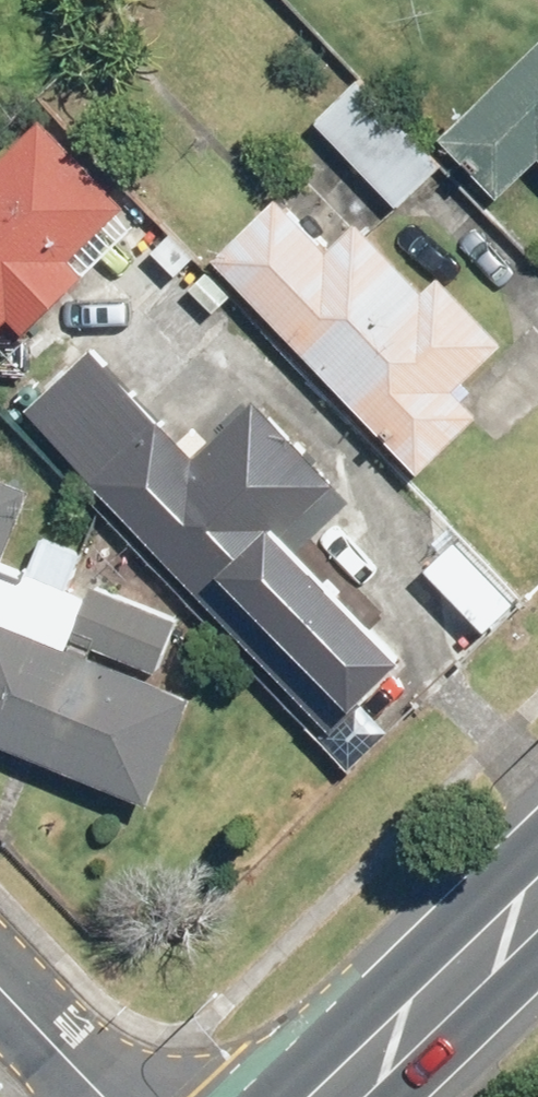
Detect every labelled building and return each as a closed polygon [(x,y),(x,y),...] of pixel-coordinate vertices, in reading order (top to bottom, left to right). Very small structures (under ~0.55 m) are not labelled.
[(455,139),(505,190),(537,158),(537,58),(455,139)] [(369,78),(326,117),(395,195),(439,156),(369,78)] [(16,317),(33,335),(97,270),(79,253),(135,195),(48,110),(0,159),(0,333),(16,317)] [(285,190),(219,256),(428,466),(493,402),(472,382),(519,336),(453,270),(444,278),(370,205),(335,240),(285,190)] [(102,346),(37,405),(249,639),(315,580),(285,547),(352,487),(270,398),(204,458),(102,346)] [(38,482),(0,467),(0,576),(38,482)] [(156,802),(195,699),(0,625),(0,743),(156,802)]
